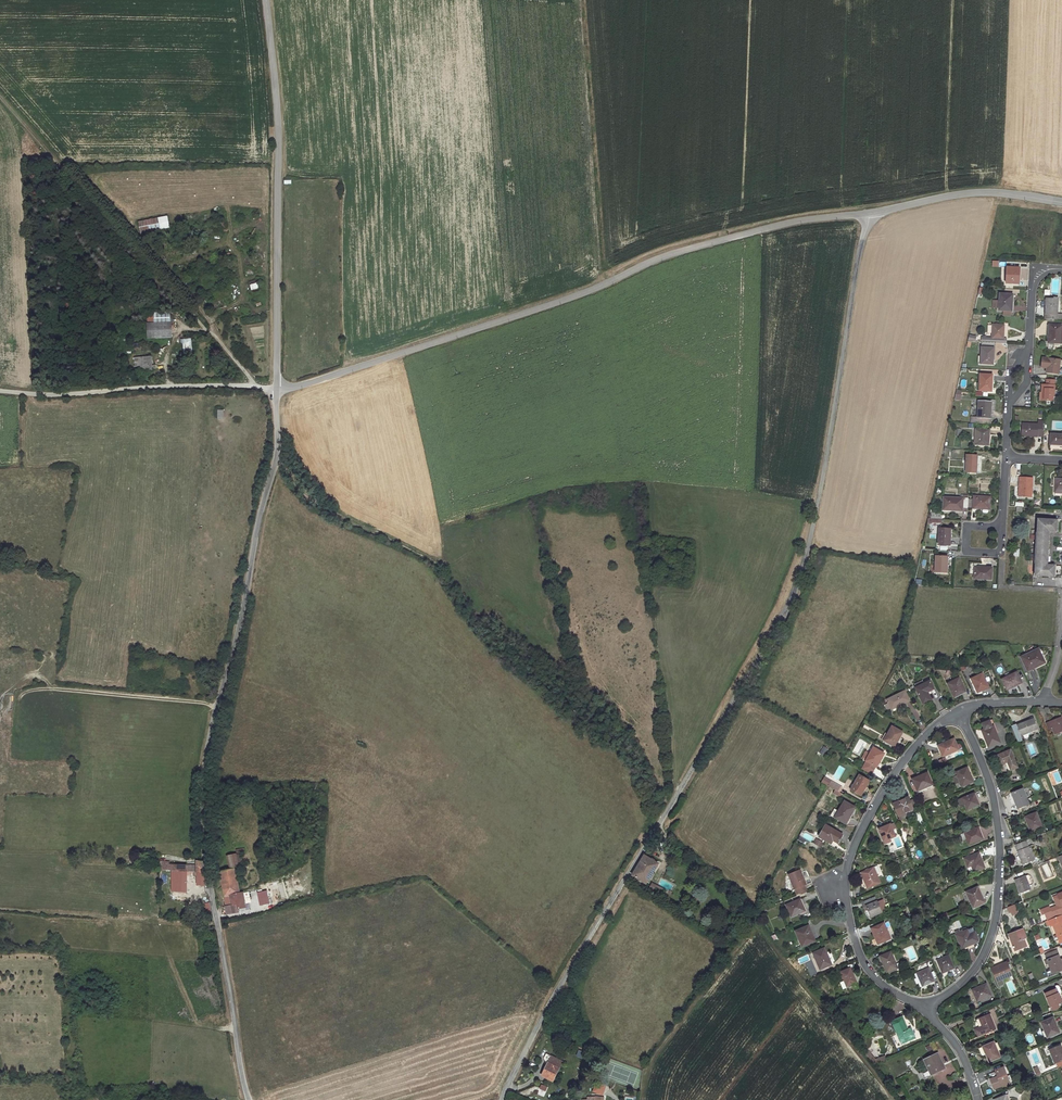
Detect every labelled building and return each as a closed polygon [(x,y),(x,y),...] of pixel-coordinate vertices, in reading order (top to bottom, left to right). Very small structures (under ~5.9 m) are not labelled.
[(167,217),(138,222),(140,233),(169,228),(167,217)] [(1020,269),(1008,269),(1007,286),(1019,286),(1020,269)] [(251,291),(258,289),(257,283),(249,285),(251,291)] [(1014,295),(1000,295),(1000,311),(1013,312),(1014,295)] [(1055,321),(1061,321),(1061,315),(1057,315),(1058,298),(1047,298),(1046,316),(1047,316),(1046,320),(1055,321)] [(148,340),(171,338),(170,323),(147,325),(148,340)] [(982,343),(994,344),(999,344),(999,343),(1000,338),(1006,338),(1006,326),(994,326),(993,338),(983,338),(982,343)] [(1050,327),(1049,344),(1061,345),(1061,332),(1061,328),(1050,327)] [(183,351),(191,351),(191,341),(182,342),(183,351)] [(994,344),(982,343),(982,365),(993,366),(994,344)] [(151,357),(134,358),(135,371),(152,370),(151,357)] [(1047,368),(1047,373),(1060,373),(1061,358),(1042,357),(1041,366),(1045,366),(1045,368),(1047,368)] [(980,391),(992,392),(993,376),(981,375),(980,391)] [(1040,402),(1041,402),(1053,403),(1054,383),(1060,384),(1060,380),(1047,379),(1046,386),(1042,386),(1041,392),(1040,392),(1040,402)] [(991,405),(979,404),(978,418),(991,419),(991,417),(991,405)] [(1038,435),(1044,435),(1045,421),(1039,421),(1039,422),(1023,422),(1023,435),(1038,436),(1038,435)] [(990,430),(976,429),(975,444),(989,445),(990,430)] [(1052,434),(1051,445),(1061,445),(1061,435),(1052,434)] [(981,456),(966,456),(966,473),(980,473),(981,456)] [(1034,476),(1021,476),(1020,496),(1033,496),(1034,476)] [(990,497),(974,496),(973,509),(990,510),(990,497)] [(962,508),(968,509),(969,500),(944,499),(944,511),(962,511),(962,508)] [(931,519),(928,519),(928,523),(941,523),(941,513),(931,513),(931,519)] [(1057,519),(1037,518),(1036,551),(1035,575),(1052,576),(1053,565),(1047,565),(1049,529),(1056,529),(1057,519)] [(950,530),(938,529),(937,545),(949,545),(950,530)] [(948,555),(936,555),(935,572),(947,573),(948,555)] [(975,565),(975,576),(992,577),(992,565),(985,564),(985,566),(975,565)] [(1032,650),(1021,655),(1027,670),(1034,667),(1033,665),(1044,660),(1039,650),(1033,652),(1032,650)] [(992,679),(988,670),(982,673),(986,682),(992,679)] [(982,673),(970,678),(977,691),(987,686),(986,682),(982,673)] [(1018,673),(1004,680),(1008,689),(1022,682),(1018,673)] [(959,677),(947,683),(953,696),(965,690),(959,677)] [(929,678),(914,685),(922,702),(930,698),(927,690),(933,687),(929,678)] [(903,689),(886,698),(891,708),(908,699),(903,689)] [(1048,722),(1050,731),(1054,729),(1056,735),(1061,732),(1061,717),(1048,722)] [(1001,741),(992,718),(984,721),(986,727),(984,728),(990,745),(1001,741)] [(1036,719),(1019,726),(1023,734),(1039,728),(1036,719)] [(901,731),(890,725),(882,739),(893,746),(901,731)] [(949,741),(940,745),(944,755),(960,749),(955,737),(949,739),(949,741)] [(865,753),(862,759),(866,761),(861,769),(871,774),(875,766),(876,767),(883,754),(881,753),(882,750),(876,746),(875,749),(873,748),(869,755),(865,753)] [(1011,751),(998,756),(1002,765),(1007,763),(1010,771),(1017,768),(1011,751)] [(967,768),(956,772),(961,786),(973,782),(967,768)] [(926,772),(912,778),(917,790),(931,784),(926,772)] [(866,780),(857,775),(849,789),(858,794),(866,780)] [(827,786),(830,781),(823,778),(821,782),(827,786)] [(840,787),(830,781),(827,786),(838,792),(840,787)] [(1029,804),(1024,789),(1013,793),(1018,808),(1029,804)] [(974,794),(958,800),(961,807),(965,805),(967,810),(978,805),(974,794)] [(893,802),(896,809),(902,806),(904,812),(913,808),(908,796),(893,802)] [(854,807),(842,801),(837,810),(834,817),(845,823),(854,807)] [(1035,813),(1024,818),(1030,832),(1041,828),(1035,813)] [(840,835),(821,825),(815,836),(826,842),(828,839),(835,843),(840,835)] [(891,826),(879,831),(884,842),(896,837),(891,826)] [(979,826),(967,830),(973,843),(983,839),(979,826)] [(816,838),(813,844),(819,847),(822,842),(816,838)] [(1028,840),(1018,843),(1016,844),(1024,863),(1035,859),(1028,840)] [(980,853),(965,859),(968,868),(973,866),(976,872),(986,868),(980,853)] [(229,871),(238,870),(243,868),(242,855),(238,855),(227,857),(229,871)] [(643,858),(631,878),(646,887),(658,867),(643,858)] [(187,872),(193,872),(204,873),(204,862),(195,862),(195,865),(168,864),(168,862),(159,861),(159,870),(171,871),(187,872)] [(874,867),(861,872),(867,887),(880,882),(874,867)] [(797,895),(806,891),(803,885),(805,884),(799,869),(788,874),(797,895)] [(220,872),(222,881),(230,880),(231,887),(223,889),(226,907),(238,905),(237,899),(231,899),(230,894),(242,892),(238,870),(229,871),(220,872)] [(187,872),(171,871),(171,892),(186,893),(187,872)] [(204,873),(193,872),(193,876),(196,876),(196,885),(205,886),(204,873)] [(1026,875),(1013,879),(1019,894),(1031,889),(1026,875)] [(230,880),(222,881),(223,889),(231,887),(230,880)] [(651,883),(649,889),(660,893),(662,888),(651,883)] [(978,888),(966,892),(973,909),(984,904),(980,894),(981,894),(978,888)] [(266,889),(258,891),(260,904),(269,902),(266,889)] [(237,899),(238,905),(226,907),(228,915),(239,913),(239,909),(246,908),(243,892),(242,892),(230,894),(231,899),(237,899)] [(873,892),(859,897),(862,905),(866,903),(870,915),(881,911),(873,892)] [(800,900),(786,906),(791,917),(804,911),(800,900)] [(1015,904),(1006,907),(1010,916),(1019,913),(1015,904)] [(1061,912),(1061,907),(1061,905),(1050,909),(1049,908),(1043,910),(1047,921),(1059,917),(1061,916),(1059,913),(1061,912)] [(1057,942),(1061,940),(1061,924),(1059,917),(1047,921),(1046,922),(1049,930),(1052,929),(1057,942)] [(884,924),(872,929),(878,944),(890,939),(884,924)] [(810,927),(797,932),(803,945),(814,941),(811,932),(813,931),(810,927)] [(973,928),(955,935),(960,949),(977,942),(978,940),(973,928)] [(1022,940),(1026,939),(1022,931),(1008,936),(1015,955),(1030,950),(1029,946),(1025,947),(1022,940)] [(825,949),(814,953),(820,968),(831,964),(825,949)] [(1061,972),(1055,952),(1044,957),(1051,976),(1061,972)] [(890,953),(880,957),(887,972),(897,968),(890,953)] [(955,968),(950,956),(937,961),(942,973),(955,968)] [(1012,976),(1006,963),(991,969),(996,981),(1005,977),(1006,979),(1012,976)] [(928,968),(920,971),(916,973),(922,986),(933,981),(928,968)] [(850,969),(841,973),(845,982),(840,983),(843,990),(847,988),(847,987),(856,983),(850,969)] [(985,986),(972,991),(976,1002),(990,997),(985,986)] [(1044,996),(1049,1009),(1056,1006),(1060,1005),(1055,991),(1054,992),(1045,996),(1044,996)] [(989,1016),(978,1020),(981,1028),(974,1031),(977,1037),(994,1030),(989,1016)] [(903,1018),(892,1022),(901,1044),(915,1039),(912,1032),(909,1033),(903,1018)] [(1051,1019),(1040,1023),(1047,1039),(1057,1034),(1051,1019)] [(991,1044),(980,1049),(987,1063),(998,1058),(991,1044)] [(1048,1051),(1054,1066),(1061,1063),(1061,1054),(1059,1047),(1048,1051)] [(872,1049),(869,1052),(870,1054),(879,1064),(884,1062),(880,1058),(872,1049)] [(890,1054),(880,1058),(884,1062),(892,1059),(890,1054)] [(937,1054),(923,1059),(929,1075),(943,1070),(937,1054)] [(562,1061),(552,1056),(543,1075),(553,1080),(562,1061)] [(1008,1083),(1002,1068),(996,1071),(998,1077),(991,1080),(994,1088),(1008,1083)] [(594,1082),(593,1093),(603,1095),(605,1084),(594,1082)] [(544,1097),(548,1087),(540,1084),(536,1094),(544,1097)] [(523,1097),(538,1091),(536,1085),(521,1092),(523,1097)]
